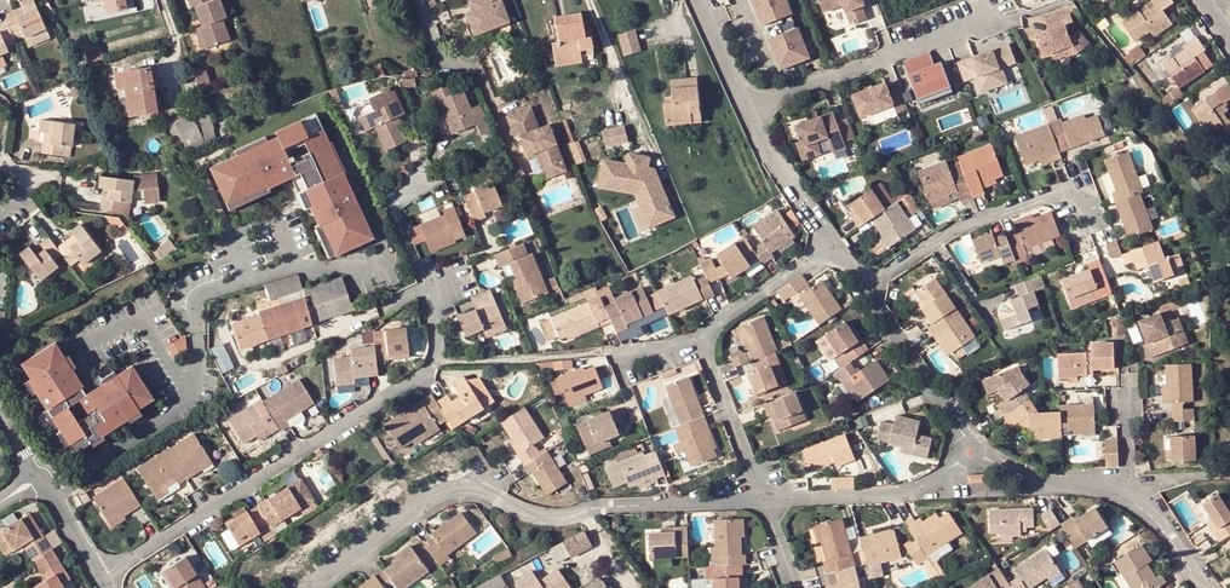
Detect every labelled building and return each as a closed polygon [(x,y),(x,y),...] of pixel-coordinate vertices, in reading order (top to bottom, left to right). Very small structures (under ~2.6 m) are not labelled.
[(3,16),(5,21),(10,32),(14,41),(24,37),(29,47),(49,39),(32,0),(26,0),(20,2),(22,7),(25,14),(16,18),(13,11),(3,16)] [(107,11),(125,8),(123,0),(106,0),(107,11)] [(197,30),(203,50),(226,42),(220,22),(223,20),(216,0),(213,1),(212,0),(187,0),(190,9),(193,9),(200,29),(197,30)] [(500,0),(468,0),(471,9),(466,11),(474,33),(508,20),(500,0)] [(793,13),(788,0),(752,0),(762,26),(777,20),(791,14),(793,13)] [(851,24),(868,18),(863,5),(861,0),(820,0),(824,10),(844,3),(851,24)] [(1150,10),(1141,16),(1137,11),(1120,22),(1133,42),(1149,32),(1152,36),(1171,24),(1162,10),(1172,3),(1171,0),(1150,0),(1154,6),(1150,10)] [(1141,16),(1150,10),(1146,5),(1137,11),(1141,16)] [(22,7),(13,11),(16,18),(25,14),(22,7)] [(1034,34),(1042,53),(1052,50),(1068,44),(1075,52),(1087,42),(1075,28),(1067,34),(1063,23),(1071,20),(1068,11),(1049,18),(1052,27),(1047,29),(1034,34)] [(797,27),(791,14),(777,20),(779,25),(768,29),(772,37),(797,27)] [(584,37),(583,31),(580,15),(554,18),(557,42),(551,43),(554,60),(580,56),(579,50),(591,49),(589,37),(584,37)] [(1044,20),(1047,29),(1052,27),(1049,18),(1044,20)] [(15,42),(14,41),(10,32),(5,21),(0,23),(0,56),(2,55),(8,52),(5,46),(15,42)] [(772,37),(768,39),(781,70),(811,58),(798,27),(797,27),(772,37)] [(203,50),(197,30),(191,32),(198,51),(203,50)] [(618,35),(623,56),(641,51),(636,30),(618,35)] [(1204,49),(1196,37),(1181,47),(1183,50),(1186,54),(1175,62),(1171,58),(1162,64),(1178,88),(1202,71),(1201,68),(1193,57),(1204,49)] [(1005,41),(956,61),(964,81),(973,78),(979,92),(997,85),(992,70),(1000,67),(1014,61),(1005,41)] [(5,46),(8,52),(17,48),(15,42),(5,46)] [(1052,50),(1056,59),(1075,52),(1068,44),(1052,50)] [(1140,48),(1124,58),(1130,66),(1146,55),(1140,48)] [(103,59),(100,49),(85,54),(89,63),(103,59)] [(934,65),(929,50),(902,60),(917,100),(950,87),(941,63),(934,65)] [(1175,62),(1186,54),(1183,50),(1171,58),(1175,62)] [(580,56),(554,60),(555,66),(581,62),(580,56)] [(192,69),(199,89),(208,85),(202,65),(192,69)] [(114,68),(117,90),(125,88),(128,115),(155,110),(148,69),(122,73),(121,67),(114,68)] [(992,70),(997,85),(1006,81),(1000,67),(992,70)] [(520,71),(523,79),(530,76),(527,68),(520,71)] [(400,77),(403,88),(416,86),(414,77),(403,77),(400,77)] [(691,123),(700,122),(696,79),(670,81),(671,97),(672,103),(666,104),(663,105),(665,121),(691,118),(691,123)] [(854,93),(862,113),(892,101),(895,112),(907,108),(900,89),(889,93),(884,81),(854,93)] [(1189,109),(1207,135),(1209,133),(1216,142),(1229,134),(1227,131),(1229,129),(1229,119),(1227,120),(1223,115),(1220,110),(1224,107),(1222,104),(1229,99),(1229,90),(1226,85),(1189,109)] [(438,101),(443,115),(451,135),(475,125),(480,136),(491,131),(481,105),(470,110),(462,92),(455,94),(451,86),(442,90),(440,88),(431,92),(435,103),(438,101)] [(77,87),(70,90),(74,99),(81,96),(77,87)] [(125,88),(117,90),(122,122),(129,121),(128,115),(125,88)] [(180,154),(216,138),(214,131),(206,109),(199,89),(190,92),(193,101),(186,104),(191,116),(168,127),(180,154)] [(329,91),(336,109),(342,107),(334,89),(329,91)] [(393,119),(397,117),(405,113),(395,91),(392,93),(390,89),(368,99),(374,111),(359,118),(366,132),(374,128),(385,151),(404,142),(396,125),(393,119)] [(555,172),(556,175),(565,172),(547,124),(537,128),(528,106),(504,115),(508,126),(524,120),(528,130),(517,135),(524,154),(537,149),(548,174),(555,172)] [(1054,107),(1047,109),(1051,121),(1058,118),(1054,107)] [(815,110),(806,114),(808,120),(817,116),(815,110)] [(784,122),(789,139),(795,137),(803,158),(820,152),(816,140),(827,136),(830,145),(843,140),(854,136),(847,116),(836,120),(832,111),(817,116),(808,120),(806,114),(784,122)] [(1052,123),(1053,126),(1062,149),(1107,133),(1099,114),(1088,118),(1086,113),(1060,123),(1058,118),(1051,121),(1052,123)] [(331,142),(329,143),(315,114),(275,132),(277,137),(267,141),(236,156),(209,168),(227,207),(268,188),(287,180),(285,176),(289,174),(298,193),(303,191),(310,208),(318,225),(333,257),(373,238),(365,222),(361,224),(355,210),(359,208),(342,173),(345,172),(331,142)] [(451,135),(443,115),(435,119),(443,138),(451,135)] [(524,120),(508,126),(512,136),(517,135),(528,130),(524,120)] [(38,132),(43,133),(50,134),(48,143),(42,142),(40,153),(63,157),(69,158),(71,147),(74,125),(39,121),(38,132)] [(1053,126),(1052,123),(1017,135),(1027,161),(1041,156),(1043,160),(1055,155),(1057,160),(1065,157),(1062,149),(1053,126)] [(216,138),(216,139),(232,131),(229,125),(214,131),(216,138)] [(614,130),(608,131),(612,146),(627,141),(624,128),(614,130)] [(50,134),(43,133),(42,142),(48,143),(50,134)] [(234,151),(236,156),(267,141),(265,137),(234,151)] [(1204,156),(1210,152),(1198,138),(1192,143),(1198,150),(1199,149),(1204,156)] [(830,145),(832,151),(845,146),(843,140),(830,145)] [(1122,141),(1109,146),(1111,151),(1124,146),(1122,141)] [(965,168),(967,174),(973,192),(975,196),(988,191),(986,187),(984,183),(998,177),(1007,174),(996,145),(961,157),(962,159),(965,168)] [(1210,157),(1213,163),(1229,154),(1229,146),(1210,157)] [(544,180),(556,175),(555,172),(548,174),(537,149),(524,154),(526,159),(535,156),(544,180)] [(1115,192),(1118,200),(1119,200),(1125,198),(1143,191),(1146,190),(1130,152),(1107,160),(1112,172),(1119,191),(1115,192)] [(635,193),(647,221),(672,211),(654,167),(648,166),(650,157),(629,153),(627,164),(603,160),(599,186),(635,193)] [(1041,156),(1027,161),(1029,165),(1040,161),(1042,166),(1057,160),(1055,155),(1043,160),(1041,156)] [(964,200),(975,196),(973,192),(967,174),(965,168),(954,172),(951,163),(949,159),(921,169),(932,198),(959,187),(962,195),(964,200)] [(965,168),(962,159),(951,163),(954,172),(965,168)] [(511,164),(515,177),(524,174),(519,161),(511,164)] [(133,181),(132,191),(143,189),(145,204),(160,202),(157,172),(134,174),(133,181)] [(1119,191),(1112,172),(1104,175),(1115,202),(1118,200),(1115,192),(1119,191)] [(122,213),(128,220),(129,208),(124,207),(124,202),(130,203),(132,191),(133,181),(100,177),(98,188),(103,189),(110,190),(109,200),(101,199),(100,210),(122,213)] [(1000,182),(998,177),(984,183),(986,187),(1000,182)] [(499,178),(492,181),(473,189),(474,190),(462,195),(474,222),(485,217),(483,213),(502,205),(499,198),(506,195),(499,178)] [(882,183),(872,189),(886,209),(898,201),(895,196),(892,198),(882,183)] [(935,205),(962,195),(959,187),(932,198),(935,205)] [(268,188),(227,207),(229,211),(270,192),(268,188)] [(110,190),(103,189),(101,199),(109,200),(110,190)] [(855,218),(861,227),(863,225),(874,218),(886,209),(872,189),(853,201),(858,208),(861,214),(855,218)] [(303,191),(298,193),(305,210),(310,208),(303,191)] [(1157,229),(1143,191),(1125,198),(1119,200),(1134,238),(1157,229)] [(910,216),(898,201),(886,209),(874,218),(879,225),(884,232),(881,234),(889,246),(917,227),(915,224),(910,216)] [(452,232),(465,228),(456,205),(444,210),(445,214),(414,228),(410,229),(417,245),(427,241),(432,250),(455,240),(452,232)] [(365,222),(359,208),(355,210),(361,224),(365,222)] [(765,240),(755,247),(762,257),(765,262),(777,254),(774,251),(780,246),(792,237),(796,235),(779,208),(755,225),(765,240)] [(861,214),(858,208),(851,212),(855,218),(861,214)] [(922,208),(910,216),(915,224),(927,216),(922,208)] [(1019,229),(1009,233),(1017,256),(1019,261),(1030,256),(1026,245),(1061,233),(1052,210),(1036,217),(1018,224),(1019,229)] [(647,221),(650,228),(675,218),(672,211),(647,221)] [(1018,224),(1036,217),(1035,212),(1016,219),(1018,224)] [(874,218),(863,225),(869,232),(879,225),(874,218)] [(404,222),(407,230),(410,229),(414,228),(411,220),(404,222)] [(62,256),(70,266),(79,259),(82,265),(100,251),(79,224),(70,232),(73,235),(77,241),(68,247),(64,242),(56,249),(62,256)] [(329,258),(333,257),(318,225),(315,227),(329,258)] [(467,235),(465,228),(452,232),(455,240),(467,235)] [(1017,256),(1009,233),(997,237),(995,231),(976,238),(983,259),(988,256),(1001,252),(1005,261),(1009,259),(1017,256)] [(1173,235),(1174,240),(1187,236),(1185,231),(1173,235)] [(749,237),(746,234),(719,253),(726,262),(732,271),(735,276),(762,257),(755,247),(749,237)] [(73,235),(64,242),(68,247),(77,241),(73,235)] [(792,237),(780,246),(782,250),(795,241),(792,237)] [(56,249),(48,238),(40,244),(43,249),(35,256),(31,251),(28,246),(19,254),(40,281),(58,267),(53,262),(62,256),(56,249)] [(1120,238),(1110,242),(1115,257),(1125,253),(1120,238)] [(153,252),(158,260),(179,251),(170,239),(153,252)] [(1169,255),(1162,239),(1158,241),(1152,243),(1128,251),(1125,253),(1129,263),(1137,259),(1140,267),(1152,262),(1159,279),(1177,272),(1176,267),(1187,263),(1183,250),(1169,255)] [(525,242),(498,253),(503,266),(512,262),(521,284),(519,285),(525,302),(541,295),(537,286),(547,283),(535,252),(530,254),(525,242)] [(43,249),(40,244),(31,251),(35,256),(43,249)] [(3,245),(0,248),(0,256),(3,260),(10,254),(3,245)] [(1001,252),(988,256),(992,266),(1005,261),(1001,252)] [(714,256),(702,261),(709,276),(710,278),(711,281),(722,276),(718,266),(714,256)] [(1009,259),(1013,269),(1021,266),(1019,261),(1017,256),(1009,259)] [(1102,295),(1114,290),(1101,256),(1089,261),(1091,267),(1064,278),(1071,296),(1098,286),(1102,295)] [(732,271),(726,262),(718,266),(722,276),(732,271)] [(810,283),(803,273),(794,280),(781,288),(788,298),(790,297),(810,283)] [(1047,286),(1043,273),(1032,277),(1026,280),(1016,283),(1020,294),(1013,297),(1018,311),(1002,317),(1006,328),(1033,318),(1030,310),(1041,305),(1036,290),(1047,286)] [(296,275),(286,279),(264,286),(269,299),(254,304),(258,315),(232,323),(239,348),(273,337),(300,328),(300,327),(311,323),(311,321),(347,310),(350,309),(339,276),(301,289),(296,275)] [(693,276),(659,292),(660,294),(669,315),(703,299),(693,276)] [(707,299),(717,295),(715,291),(711,281),(710,278),(709,276),(699,280),(707,299)] [(722,276),(711,281),(715,291),(727,286),(722,276)] [(935,322),(958,307),(937,276),(919,289),(925,298),(929,305),(925,307),(935,322)] [(1177,280),(1181,288),(1190,285),(1187,276),(1177,280)] [(552,277),(548,279),(552,289),(553,289),(556,287),(552,277)] [(1196,283),(1208,309),(1207,278),(1196,283)] [(841,305),(823,279),(812,286),(802,293),(811,308),(822,323),(838,312),(843,308),(841,305)] [(649,283),(654,293),(659,291),(655,281),(649,283)] [(550,291),(547,283),(537,286),(541,295),(550,291)] [(810,283),(790,297),(792,299),(802,314),(811,308),(802,293),(812,286),(810,283)] [(929,305),(925,298),(917,303),(911,294),(919,289),(916,285),(906,291),(916,306),(921,302),(925,307),(929,305)] [(553,289),(558,302),(564,299),(558,286),(556,287),(553,289)] [(1098,286),(1071,296),(1074,306),(1102,295),(1098,286)] [(613,291),(602,296),(606,305),(610,315),(617,331),(628,327),(626,323),(638,319),(654,312),(643,287),(622,296),(616,298),(614,292),(613,291)] [(482,291),(474,295),(481,313),(476,315),(474,309),(457,316),(465,336),(481,330),(483,333),(503,324),(489,289),(482,291)] [(474,309),(476,315),(481,313),(474,295),(469,297),(474,309)] [(598,321),(610,315),(606,305),(602,296),(550,318),(559,338),(566,335),(578,330),(580,333),(600,325),(598,321)] [(1000,311),(1002,317),(1018,311),(1013,297),(1007,299),(1000,311)] [(841,305),(843,308),(854,301),(852,298),(841,305)] [(843,308),(838,312),(840,315),(856,304),(854,301),(843,308)] [(976,334),(958,307),(935,322),(929,326),(935,335),(940,332),(953,352),(959,347),(977,336),(976,334)] [(1129,332),(1128,310),(1122,311),(1115,314),(1116,333),(1129,332)] [(1142,344),(1148,359),(1190,342),(1185,327),(1180,317),(1166,323),(1161,311),(1139,320),(1148,342),(1142,344)] [(754,359),(778,350),(766,316),(742,326),(748,343),(751,350),(754,359)] [(974,316),(969,319),(974,326),(979,323),(974,316)] [(383,318),(372,325),(372,331),(385,323),(383,318)] [(550,318),(540,323),(548,342),(559,338),(550,318)] [(626,323),(628,327),(639,323),(638,319),(626,323)] [(854,359),(871,348),(863,337),(860,340),(854,331),(847,320),(827,334),(841,354),(837,357),(844,366),(851,362),(852,361),(854,359)] [(506,329),(503,324),(483,333),(484,337),(506,329)] [(426,353),(424,326),(416,327),(417,353),(426,353)] [(742,326),(736,328),(743,345),(748,343),(742,326)] [(372,331),(373,340),(374,345),(376,360),(387,359),(387,355),(408,353),(405,327),(384,329),(372,331)] [(860,340),(863,337),(858,329),(854,331),(860,340)] [(578,330),(566,335),(568,339),(580,333),(578,330)] [(940,332),(935,335),(948,354),(953,352),(940,332)] [(837,357),(841,354),(827,334),(819,340),(833,359),(837,357)] [(185,336),(170,346),(178,357),(192,347),(185,336)] [(982,343),(977,336),(959,347),(964,355),(982,343)] [(781,340),(784,347),(792,344),(789,337),(781,340)] [(223,342),(208,349),(220,374),(234,367),(223,342)] [(1095,363),(1095,367),(1116,367),(1116,342),(1094,343),(1094,351),(1061,353),(1061,368),(1081,367),(1081,372),(1091,371),(1090,363),(1095,363)] [(150,395),(131,366),(117,375),(104,383),(79,400),(89,416),(78,423),(63,400),(83,387),(72,370),(64,358),(55,343),(25,361),(35,376),(30,379),(38,391),(48,409),(56,422),(61,431),(68,442),(73,450),(88,440),(100,433),(125,417),(138,409),(135,405),(150,395)] [(369,373),(378,372),(376,360),(374,345),(349,347),(350,357),(333,359),(336,384),(355,381),(354,375),(369,373)] [(730,354),(731,358),(743,353),(741,350),(730,354)] [(731,358),(734,367),(754,359),(751,350),(743,353),(731,358)] [(68,355),(64,358),(72,370),(76,367),(68,355)] [(572,367),(572,359),(554,360),(555,368),(555,369),(572,367)] [(858,392),(862,398),(890,379),(876,359),(862,369),(849,378),(858,392)] [(534,362),(537,369),(555,368),(554,360),(535,362),(534,362)] [(35,376),(25,361),(21,364),(30,379),(35,376)] [(844,366),(836,372),(841,380),(843,378),(847,375),(857,368),(852,361),(851,362),(844,366)] [(1195,401),(1194,362),(1167,364),(1169,385),(1169,402),(1172,402),(1195,401)] [(585,367),(560,376),(566,390),(571,401),(589,393),(605,386),(596,365),(586,369),(585,367)] [(998,405),(1006,416),(1030,400),(1023,389),(1030,385),(1021,373),(1018,365),(983,380),(988,394),(999,390),(1006,399),(998,405)] [(274,371),(277,376),(286,371),(283,366),(274,371)] [(772,366),(749,374),(757,395),(780,386),(772,366)] [(860,366),(857,368),(847,375),(849,378),(862,369),(860,366)] [(1081,367),(1061,368),(1061,376),(1081,375),(1081,372),(1081,367)] [(661,373),(663,378),(677,373),(675,368),(661,373)] [(104,383),(117,375),(114,371),(101,379),(104,383)] [(354,375),(355,381),(355,385),(370,384),(369,373),(354,375)] [(453,381),(456,385),(468,378),(465,374),(453,381)] [(841,380),(839,381),(850,397),(858,392),(849,378),(847,375),(843,378),(841,380)] [(468,378),(485,406),(495,400),(481,376),(468,378)] [(560,376),(555,379),(561,393),(566,390),(560,376)] [(682,424),(705,415),(690,376),(667,385),(670,395),(682,424)] [(452,422),(454,425),(475,412),(485,406),(468,378),(456,385),(462,395),(454,401),(448,393),(438,400),(439,401),(449,418),(452,422)] [(38,391),(30,379),(24,383),(31,395),(38,391)] [(280,429),(280,430),(288,425),(285,421),(301,412),(313,403),(297,379),(263,402),(269,412),(280,429)] [(808,418),(797,391),(765,403),(770,416),(774,414),(779,412),(785,427),(808,418)] [(438,400),(434,393),(415,405),(417,409),(405,416),(403,413),(386,423),(401,448),(415,439),(439,424),(449,418),(439,401),(438,400)] [(589,393),(571,401),(573,405),(590,398),(589,393)] [(150,395),(135,405),(138,409),(153,399),(150,395)] [(662,398),(673,427),(676,426),(682,424),(670,395),(662,398)] [(263,402),(259,397),(226,419),(242,444),(255,436),(268,428),(272,434),(280,429),(269,412),(263,402)] [(1030,400),(1005,417),(1012,426),(1015,424),(1029,414),(1030,430),(1031,439),(1063,438),(1063,431),(1062,418),(1062,412),(1040,413),(1031,399),(1030,400)] [(1174,409),(1195,408),(1195,401),(1172,402),(1173,410),(1174,409)] [(417,409),(415,405),(403,413),(405,416),(417,409)] [(1086,406),(1062,407),(1062,412),(1062,418),(1063,431),(1074,431),(1096,430),(1096,406),(1086,406)] [(545,438),(526,407),(504,421),(515,438),(524,451),(520,454),(526,464),(539,456),(548,450),(546,446),(539,450),(536,444),(545,438)] [(585,447),(609,438),(619,434),(614,423),(620,420),(615,407),(602,413),(593,416),(577,423),(585,447)] [(593,416),(602,413),(600,408),(592,411),(593,416)] [(1174,409),(1174,422),(1196,421),(1195,408),(1174,409)] [(56,422),(48,409),(42,413),(50,426),(56,422)] [(142,415),(138,409),(125,417),(129,423),(142,415)] [(285,421),(288,425),(288,427),(304,417),(301,412),(285,421)] [(780,429),(785,427),(779,412),(774,414),(780,429)] [(878,438),(902,445),(913,448),(912,454),(927,458),(933,438),(918,433),(922,419),(899,412),(896,421),(883,418),(878,438)] [(566,414),(557,417),(562,428),(570,424),(566,414)] [(1029,414),(1015,424),(1030,430),(1029,414)] [(706,418),(705,415),(682,424),(676,426),(682,441),(685,449),(691,465),(716,456),(713,447),(704,426),(708,425),(706,418)] [(161,439),(166,446),(192,429),(188,423),(161,439)] [(442,428),(439,424),(415,439),(418,443),(442,428)] [(716,446),(708,425),(704,426),(713,447),(716,446)] [(255,436),(259,441),(272,434),(268,428),(255,436)] [(556,431),(560,442),(566,438),(562,428),(556,431)] [(61,446),(68,442),(61,431),(55,435),(61,446)] [(100,433),(88,440),(93,447),(105,439),(100,433)] [(193,433),(167,448),(184,475),(186,478),(200,470),(205,477),(216,470),(193,433)] [(846,434),(804,450),(812,471),(835,462),(837,467),(856,460),(846,434)] [(1197,459),(1196,434),(1172,435),(1172,449),(1169,449),(1169,459),(1197,459)] [(524,451),(515,438),(511,441),(520,454),(524,451)] [(585,447),(587,453),(611,444),(609,438),(585,447)] [(1107,467),(1121,467),(1119,438),(1106,438),(1107,467)] [(133,457),(137,464),(163,448),(158,441),(133,457)] [(685,449),(682,441),(675,443),(678,452),(685,449)] [(618,460),(645,451),(642,443),(615,453),(618,460)] [(913,448),(902,445),(900,451),(912,454),(913,448)] [(572,452),(574,458),(587,453),(585,447),(572,452)] [(184,475),(167,448),(158,454),(135,468),(152,495),(164,488),(174,481),(184,475)] [(314,452),(318,459),(323,455),(319,448),(314,452)] [(657,476),(666,472),(657,449),(646,453),(645,451),(618,460),(606,464),(613,483),(628,478),(630,484),(635,481),(656,474),(657,476)] [(568,481),(548,450),(539,456),(526,464),(524,465),(529,472),(533,469),(549,493),(554,489),(564,483),(568,481)] [(574,458),(577,464),(590,459),(587,453),(574,458)] [(725,459),(728,465),(738,461),(735,455),(725,459)] [(588,472),(582,475),(589,490),(595,488),(588,472)] [(986,473),(970,474),(970,481),(986,480),(986,473)] [(659,482),(657,476),(656,474),(635,481),(638,490),(659,482)] [(140,504),(123,477),(90,497),(106,521),(118,513),(121,517),(140,504)] [(834,488),(856,487),(855,477),(833,479),(834,488)] [(288,487),(258,506),(271,527),(284,519),(301,508),(313,501),(300,480),(288,487)] [(164,488),(152,495),(155,499),(177,486),(174,481),(164,488)] [(564,483),(554,489),(558,496),(568,489),(564,483)] [(583,485),(575,489),(579,497),(587,493),(583,485)] [(82,490),(78,492),(79,494),(84,503),(89,500),(82,490)] [(73,499),(78,507),(85,503),(84,503),(79,494),(73,499)] [(1220,542),(1229,535),(1229,512),(1219,494),(1204,504),(1213,519),(1218,528),(1213,531),(1220,542)] [(271,527),(258,506),(254,509),(248,512),(238,519),(237,516),(225,524),(229,532),(220,537),(229,551),(232,552),(239,547),(235,542),(247,535),(251,540),(260,535),(265,542),(276,535),(271,527)] [(1022,522),(1030,522),(1036,522),(1035,506),(992,509),(992,530),(1002,529),(1003,533),(1014,533),(1022,533),(1022,528),(1022,522)] [(30,559),(32,557),(49,546),(48,544),(25,507),(0,524),(0,529),(9,545),(18,539),(21,538),(24,543),(22,545),(30,559)] [(238,519),(248,512),(244,508),(235,513),(237,516),(238,519)] [(1062,523),(1053,508),(1044,514),(1053,529),(1062,523)] [(912,515),(904,520),(915,539),(925,554),(929,552),(962,531),(948,512),(940,517),(936,512),(922,520),(917,523),(915,520),(912,515)] [(118,513),(106,521),(110,527),(122,520),(121,517),(118,513)] [(434,536),(425,543),(435,558),(444,551),(445,554),(460,543),(475,533),(461,513),(432,534),(434,536)] [(836,569),(854,564),(841,516),(817,522),(821,538),(827,558),(822,559),(826,572),(836,569)] [(742,562),(745,562),(745,553),(741,553),(740,536),(739,518),(712,518),(713,546),(714,554),(718,554),(719,563),(742,562)] [(284,519),(271,527),(276,535),(289,527),(284,519)] [(1208,522),(1213,531),(1218,528),(1213,519),(1208,522)] [(821,538),(817,522),(808,525),(813,540),(821,538)] [(1077,545),(1080,551),(1113,530),(1109,525),(1077,545)] [(689,555),(688,526),(675,526),(675,531),(662,531),(650,531),(649,555),(689,555)] [(0,529),(0,545),(3,550),(9,545),(0,529)] [(1002,529),(992,530),(992,539),(1014,539),(1014,533),(1003,533),(1002,529)] [(894,530),(861,538),(864,550),(867,560),(868,566),(880,563),(902,557),(894,530)] [(583,532),(539,555),(544,565),(589,542),(583,532)] [(239,547),(251,540),(247,535),(235,542),(239,547)] [(63,539),(61,536),(48,544),(49,546),(63,539)] [(924,562),(929,560),(925,554),(915,539),(904,546),(918,566),(924,562)] [(1202,553),(1212,547),(1209,542),(1199,548),(1202,553)] [(435,558),(440,564),(463,548),(460,543),(445,554),(444,551),(435,558)] [(1167,582),(1161,573),(1157,576),(1148,562),(1152,560),(1141,543),(1115,561),(1132,587),(1157,587),(1161,585),(1167,582)] [(386,587),(403,587),(429,569),(410,544),(398,554),(401,558),(377,576),(386,587)] [(32,557),(41,572),(44,569),(47,574),(44,577),(34,583),(37,587),(64,587),(60,582),(68,576),(49,546),(32,557)] [(712,564),(714,563),(719,563),(718,554),(714,554),(713,546),(709,546),(709,565),(712,564)] [(1028,587),(1049,574),(1060,567),(1048,547),(1015,568),(1018,572),(1008,578),(1014,587),(1028,587)] [(858,551),(861,562),(867,560),(864,550),(858,551)] [(507,559),(515,556),(511,551),(504,553),(507,559)] [(929,552),(925,554),(929,560),(938,574),(940,578),(947,576),(937,560),(935,562),(929,552)] [(495,556),(498,563),(507,559),(504,553),(495,556)] [(1098,553),(1086,560),(1089,564),(1100,556),(1098,553)] [(498,575),(504,586),(544,565),(539,555),(498,575)] [(204,584),(186,556),(165,570),(176,587),(174,587),(175,587),(198,587),(204,584)] [(938,574),(929,560),(924,562),(933,576),(938,574)] [(706,587),(738,587),(738,576),(742,576),(742,562),(719,563),(714,563),(712,564),(709,565),(704,565),(705,578),(706,587)] [(880,563),(868,566),(872,578),(884,574),(880,563)] [(854,564),(836,569),(840,580),(835,582),(836,585),(830,587),(827,587),(861,587),(854,564)] [(1008,578),(1001,567),(982,579),(984,582),(976,587),(1014,587),(1008,578)] [(1060,567),(1049,574),(1055,583),(1066,576),(1060,567)] [(836,569),(826,572),(830,587),(836,585),(835,582),(840,580),(836,569)] [(375,574),(356,587),(386,587),(377,576),(375,574)] [(494,578),(502,586),(504,586),(498,575),(494,578)] [(68,576),(60,582),(64,587),(69,587),(74,585),(68,576)] [(502,586),(494,578),(481,584),(485,587),(499,587),(502,586)] [(605,586),(600,578),(586,587),(603,587),(605,586)] [(705,578),(695,578),(695,587),(706,587),(705,578)] [(1078,578),(1062,587),(1077,587),(1083,584),(1078,578)] [(982,579),(968,587),(976,587),(984,582),(982,579)]
